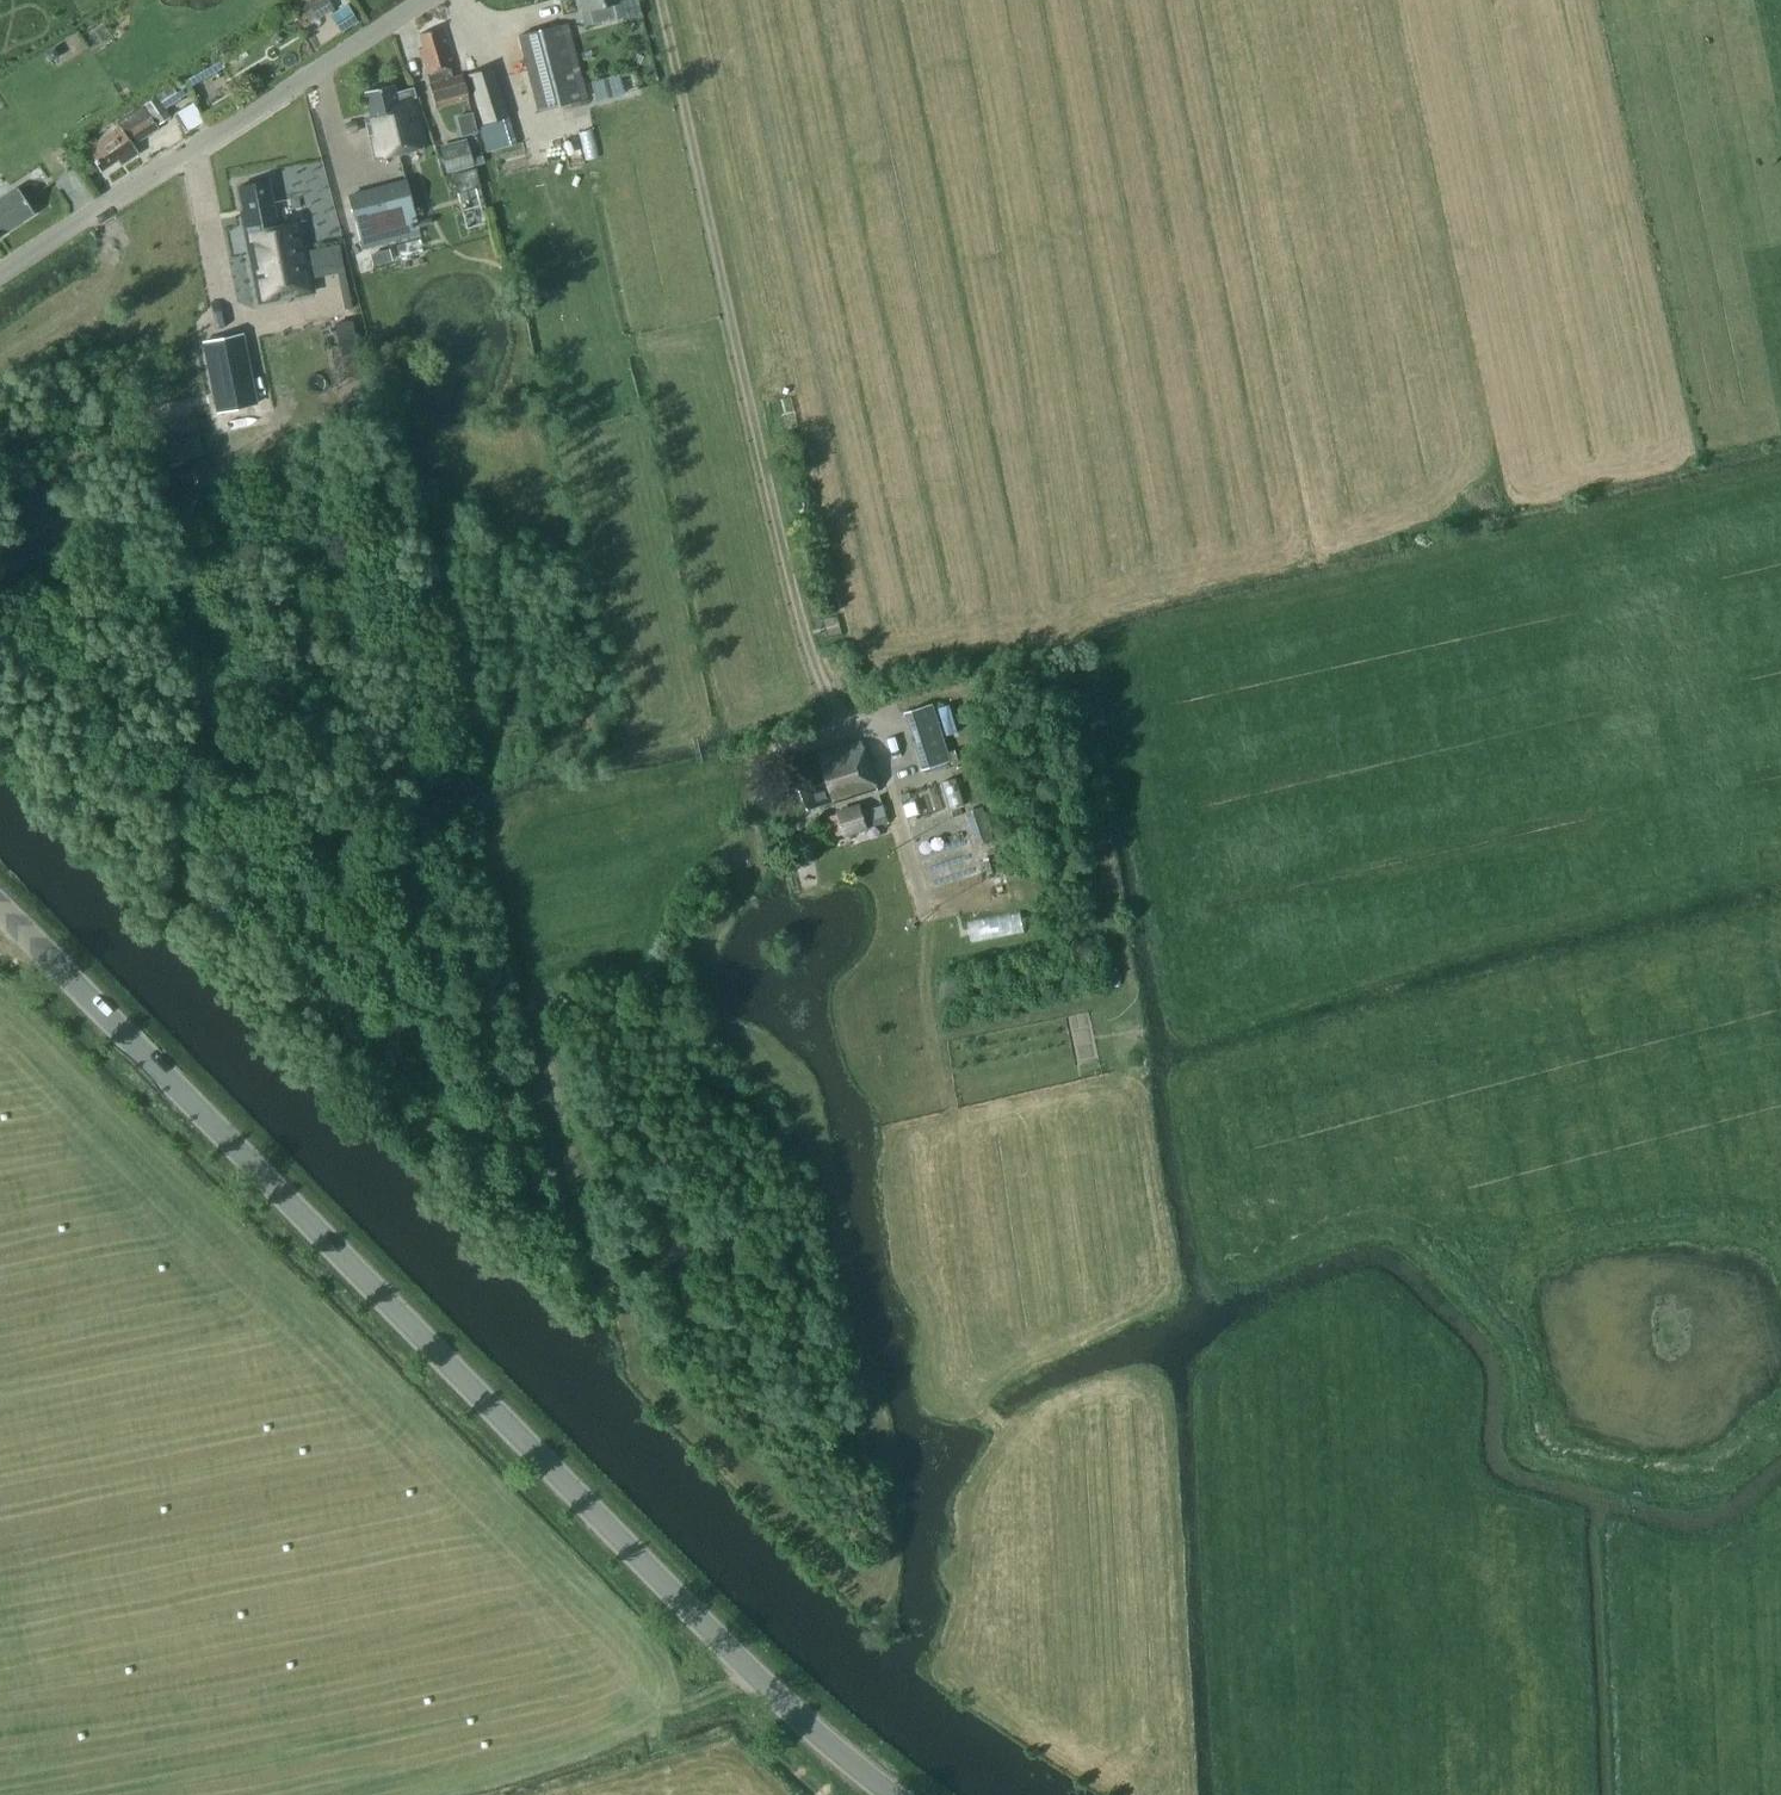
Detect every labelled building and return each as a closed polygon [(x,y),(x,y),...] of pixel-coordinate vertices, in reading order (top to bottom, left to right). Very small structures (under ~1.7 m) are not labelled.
[(334,9),(329,0),(316,0),(309,4),(318,18),(334,9)] [(586,26),(622,16),(618,0),(579,0),(586,26)] [(348,5),(333,14),(343,31),(358,22),(348,5)] [(519,36),(539,110),(578,100),(559,25),(519,36)] [(434,84),(430,85),(436,107),(469,97),(462,75),(452,78),(450,68),(455,67),(443,27),(419,34),(423,48),(419,49),(427,75),(431,74),(434,84)] [(468,74),(484,125),(508,117),(492,66),(468,74)] [(185,80),(173,88),(180,99),(192,92),(185,80)] [(365,119),(375,159),(427,146),(413,89),(395,93),(393,85),(365,91),(371,118),(365,119)] [(157,96),(165,108),(180,99),(172,87),(157,96)] [(121,126),(87,149),(101,170),(119,158),(122,163),(138,153),(130,142),(135,138),(137,141),(157,128),(156,126),(170,118),(156,97),(117,121),(121,126)] [(181,111),(192,128),(208,118),(198,101),(181,111)] [(460,115),(468,135),(483,130),(475,109),(460,115)] [(346,132),(356,130),(355,123),(345,125),(346,132)] [(439,146),(447,173),(475,165),(468,138),(439,146)] [(350,195),(362,241),(417,227),(405,180),(350,195)] [(267,181),(240,187),(245,215),(242,215),(257,289),(300,280),(303,295),(314,292),(300,222),(283,225),(276,194),(270,196),(267,181)] [(5,233),(5,232),(34,213),(17,187),(0,198),(0,236),(5,233)] [(371,375),(359,318),(342,322),(347,346),(340,347),(347,380),(371,375)] [(205,341),(219,412),(254,404),(240,334),(205,341)] [(952,760),(933,703),(905,712),(923,769),(952,760)] [(836,804),(875,791),(859,743),(815,758),(817,764),(792,773),(805,811),(835,801),(836,804)] [(966,806),(957,777),(942,782),(952,811),(966,806)] [(836,810),(845,837),(870,829),(861,802),(836,810)] [(987,805),(967,812),(978,845),(998,838),(987,805)] [(792,845),(803,842),(801,834),(790,837),(792,845)] [(1026,912),(972,918),(974,939),(1028,932),(1026,912)]
